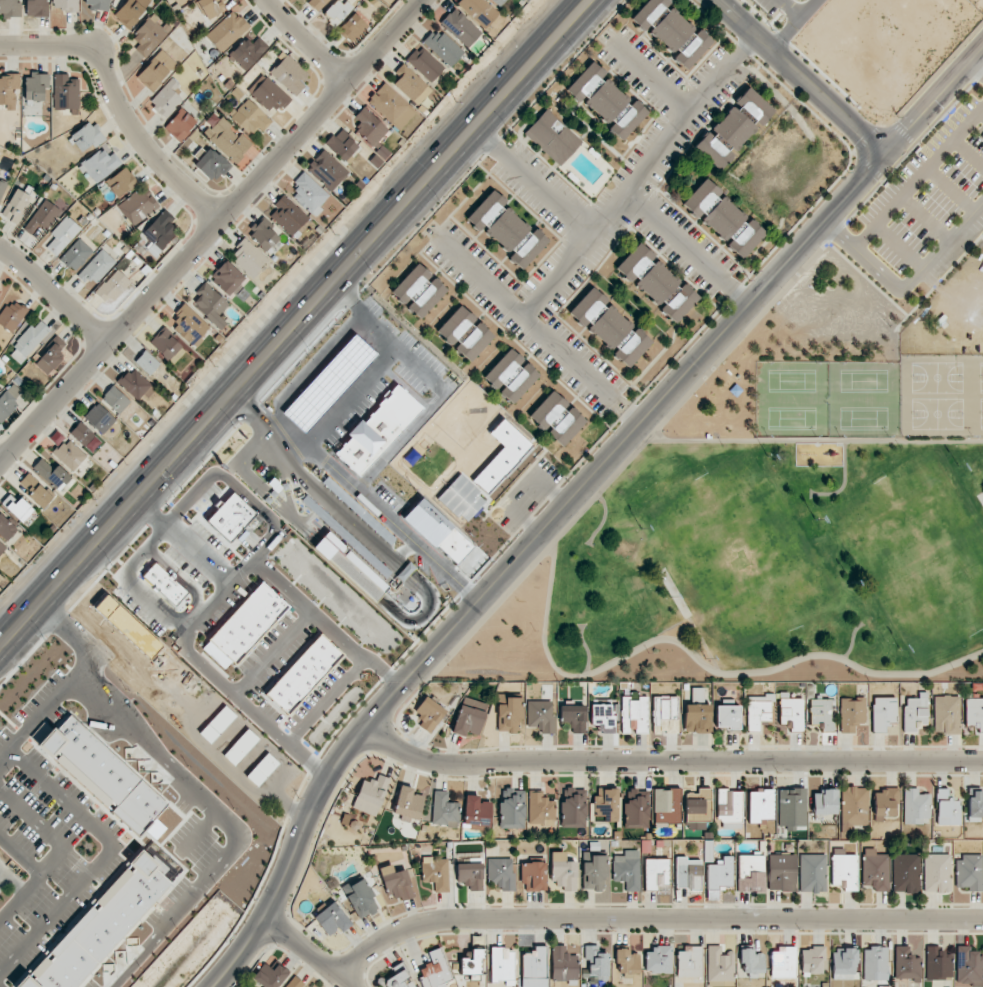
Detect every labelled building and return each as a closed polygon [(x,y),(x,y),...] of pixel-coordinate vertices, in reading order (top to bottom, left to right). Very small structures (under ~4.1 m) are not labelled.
[(21,16),(21,3),(16,3),(16,0),(0,0),(0,17),(21,16)] [(26,17),(47,17),(47,0),(26,0),(26,17)] [(53,8),(63,8),(63,12),(78,12),(78,0),(53,0),(53,8)] [(109,11),(110,0),(86,0),(85,7),(109,11)] [(127,29),(151,3),(148,0),(127,0),(113,16),(127,29)] [(206,20),(226,10),(222,1),(225,0),(197,0),(206,20)] [(328,0),(310,0),(308,2),(316,11),(328,0)] [(334,25),(352,9),(345,0),(336,0),(323,12),(334,25)] [(483,29),(498,15),(484,0),(460,0),(458,2),(483,29)] [(643,31),(670,2),(668,0),(648,0),(630,19),(643,31)] [(649,31),(671,52),(694,29),(671,7),(649,31)] [(455,8),(441,23),(467,48),(482,33),(455,8)] [(221,53),(249,27),(234,10),(205,36),(221,53)] [(337,29),(347,40),(364,24),(354,13),(337,29)] [(170,31),(152,14),(132,36),(140,43),(135,49),(145,58),(170,31)] [(673,59),(686,70),(713,41),(700,29),(673,59)] [(422,42),(450,67),(464,52),(442,32),(438,36),(432,31),(422,42)] [(269,46),(258,36),(251,44),(245,38),(228,55),(245,71),(269,46)] [(430,83),(444,68),(420,46),(406,60),(430,83)] [(177,64),(161,49),(136,77),(151,92),(177,64)] [(294,95),(310,76),(285,53),(268,71),(294,95)] [(565,89),(580,103),(607,75),(593,61),(565,89)] [(400,77),(394,83),(416,106),(431,91),(404,63),(395,72),(400,77)] [(49,74),(27,73),(26,100),(44,101),(44,89),(48,89),(49,74)] [(79,79),(69,78),(69,74),(54,74),(53,109),(71,110),(71,114),(79,115),(79,79)] [(6,105),(6,110),(14,110),(15,88),(19,88),(19,76),(0,76),(0,104),(6,105)] [(249,94),(270,112),(276,105),(282,110),(292,99),(265,76),(249,94)] [(149,102),(164,117),(181,98),(176,93),(181,87),(172,78),(149,102)] [(629,99),(607,78),(584,103),(606,123),(629,99)] [(398,130),(416,112),(384,82),(367,101),(398,130)] [(719,170),(758,127),(758,128),(774,110),(748,87),(709,131),(708,130),(693,147),(719,170)] [(272,122),(245,96),(228,114),(250,135),(257,127),(262,132),(272,122)] [(609,130),(621,141),(648,112),(635,100),(609,130)] [(354,117),(361,123),(354,130),(373,147),(389,130),(364,106),(354,117)] [(164,127),(180,142),(198,122),(182,108),(164,127)] [(559,166),(582,142),(546,109),(524,133),(559,166)] [(241,134),(238,137),(229,129),(232,126),(220,115),(203,133),(235,163),(253,144),(241,134)] [(92,121),(69,135),(79,153),(93,145),(94,147),(105,141),(92,121)] [(326,143),(344,162),(359,147),(341,128),(326,143)] [(215,184),(231,166),(210,147),(194,164),(215,184)] [(95,185),(122,163),(113,152),(108,156),(102,148),(79,166),(95,185)] [(307,167),(332,191),(349,173),(324,149),(307,167)] [(138,184),(127,167),(105,181),(116,198),(138,184)] [(287,194),(315,215),(331,194),(303,173),(287,194)] [(681,204),(697,218),(698,217),(724,241),(746,217),(722,194),(705,178),(681,204)] [(117,203),(130,226),(160,208),(147,186),(117,203)] [(18,224),(31,196),(15,188),(1,217),(18,224)] [(508,203),(493,189),(466,219),(480,232),(508,203)] [(270,216),(291,237),(309,218),(283,194),(273,206),(276,209),(270,216)] [(24,228),(40,239),(61,210),(45,199),(24,228)] [(533,228),(505,207),(485,233),(513,255),(533,228)] [(174,218),(165,209),(142,233),(152,242),(146,249),(155,257),(176,234),(168,225),(174,218)] [(81,229),(67,215),(50,233),(55,238),(46,247),(55,256),(81,229)] [(282,238),(263,217),(247,231),(266,252),(282,238)] [(764,235),(747,219),(724,244),(742,259),(764,235)] [(549,241),(536,229),(509,258),(521,270),(549,241)] [(252,278),(269,259),(245,237),(228,256),(252,278)] [(93,251),(78,238),(60,258),(74,271),(93,251)] [(615,269),(633,284),(633,283),(659,306),(680,281),(654,259),(656,257),(639,242),(615,269)] [(77,276),(86,284),(91,279),(96,283),(116,262),(102,249),(77,276)] [(229,296),(246,279),(225,260),(209,277),(229,296)] [(432,276),(433,276),(417,262),(391,293),(406,306),(421,320),(447,289),(432,276)] [(110,305),(131,282),(117,269),(96,291),(110,305)] [(189,301),(220,329),(226,322),(217,314),(228,303),(206,283),(189,301)] [(700,298),(685,284),(660,309),(675,324),(700,298)] [(608,303),(609,302),(592,287),(568,312),(610,350),(632,325),(608,303)] [(14,333),(27,308),(10,299),(0,317),(0,326),(14,333)] [(175,313),(180,318),(172,327),(192,345),(210,326),(184,303),(175,313)] [(436,331),(452,345),(476,319),(460,305),(436,331)] [(33,326),(8,352),(20,363),(51,330),(41,320),(34,327),(33,326)] [(470,362),(494,336),(479,322),(455,348),(470,362)] [(183,351),(165,328),(150,341),(168,363),(183,351)] [(627,368),(652,342),(637,328),(612,354),(627,368)] [(64,355),(59,352),(66,343),(56,335),(34,364),(48,375),(64,355)] [(539,375),(525,361),(511,348),(483,377),(498,391),(512,404),(539,375)] [(150,376),(160,364),(145,350),(135,362),(150,376)] [(138,403),(153,388),(134,367),(118,382),(138,403)] [(17,405),(13,401),(22,391),(13,383),(0,397),(0,422),(17,405)] [(102,396),(119,414),(131,403),(113,385),(102,396)] [(563,447),(586,421),(569,406),(570,405),(552,390),(529,416),(546,431),(563,447)] [(102,435),(116,420),(97,402),(83,417),(102,435)] [(91,453),(102,441),(80,422),(70,433),(91,453)] [(53,455),(74,472),(87,455),(66,439),(53,455)] [(60,491),(72,477),(57,465),(54,468),(41,458),(33,469),(60,491)] [(54,496),(29,472),(18,484),(43,508),(54,496)] [(487,500),(460,474),(438,498),(465,523),(487,500)] [(257,514),(233,492),(207,520),(231,542),(257,514)] [(1,503),(22,522),(34,510),(20,497),(17,501),(10,494),(1,503)] [(7,541),(17,527),(0,514),(0,535),(7,541)] [(314,547),(374,601),(388,586),(328,531),(314,547)] [(142,576),(180,612),(193,598),(155,563),(142,576)] [(288,606),(262,582),(201,648),(224,669),(231,661),(235,665),(288,606)] [(343,654),(319,633),(266,694),(289,715),(343,654)] [(803,731),(804,698),(791,698),(792,692),(780,692),(779,725),(789,725),(789,731),(803,731)] [(747,730),(760,730),(760,721),(771,722),(772,695),(747,695),(747,730)] [(959,733),(960,696),(934,695),(933,733),(959,733)] [(423,719),(419,726),(430,733),(446,710),(425,696),(414,713),(423,719)] [(465,736),(466,731),(478,735),(488,704),(463,696),(452,732),(465,736)] [(678,696),(653,697),(653,733),(678,733),(678,696)] [(521,697),(506,697),(506,704),(498,704),(498,731),(520,732),(521,697)] [(840,733),(855,733),(855,723),(865,723),(865,697),(840,697),(840,733)] [(896,697),(872,697),(873,732),(885,732),(885,723),(896,723),(896,697)] [(622,733),(648,733),(647,698),(621,698),(622,733)] [(926,724),(927,699),(904,698),(903,732),(917,732),(917,724),(926,724)] [(965,698),(964,730),(982,730),(982,699),(965,698)] [(834,731),(834,699),(810,699),(810,723),(822,723),(822,731),(834,731)] [(527,727),(540,727),(540,733),(553,733),(553,701),(527,700),(527,727)] [(591,724),(602,724),(603,734),(614,733),(613,701),(591,702),(591,724)] [(711,732),(711,704),(685,704),(685,732),(711,732)] [(210,743),(236,715),(225,705),(199,733),(210,743)] [(739,705),(716,706),(716,727),(739,727),(739,705)] [(585,706),(560,706),(559,721),(569,721),(569,733),(585,733),(585,706)] [(168,804),(69,714),(39,747),(109,809),(142,838),(147,833),(155,841),(167,828),(156,818),(168,804)] [(234,765),(258,738),(247,728),(223,755),(234,765)] [(278,763),(268,753),(247,776),(257,786),(278,763)] [(352,807),(376,817),(391,779),(379,774),(375,782),(363,778),(352,807)] [(425,797),(412,793),(413,788),(401,784),(392,813),(417,821),(425,797)] [(867,826),(868,787),(842,787),(841,826),(867,826)] [(686,793),(685,818),(710,819),(711,789),(697,788),(697,794),(686,793)] [(873,821),(883,822),(883,816),(898,817),(899,788),(882,788),(882,793),(874,793),(873,821)] [(929,823),(929,794),(918,794),(918,788),(904,788),(903,823),(929,823)] [(937,825),(960,825),(960,800),(948,800),(948,788),(936,788),(937,825)] [(500,828),(524,828),(524,789),(502,790),(502,802),(499,802),(500,828)] [(585,789),(561,790),(562,828),(586,827),(585,789)] [(617,789),(598,789),(599,796),(593,796),(594,822),(618,822),(617,789)] [(679,822),(680,790),(654,789),(653,822),(679,822)] [(805,789),(778,789),(779,829),(795,828),(795,826),(806,826),(805,789)] [(813,794),(813,815),(837,814),(836,789),(823,789),(823,793),(813,794)] [(648,828),(648,790),(627,790),(628,802),(624,802),(624,828),(648,828)] [(717,821),(742,821),(741,790),(717,790),(717,821)] [(432,825),(458,826),(459,803),(447,802),(447,791),(433,791),(432,825)] [(555,824),(555,799),(541,799),(541,792),(530,791),(529,823),(555,824)] [(749,823),(759,823),(758,818),(774,818),(773,791),(749,791),(749,823)] [(968,791),(968,821),(982,820),(982,799),(981,791),(968,791)] [(490,828),(491,802),(479,802),(479,795),(465,795),(464,823),(471,823),(471,827),(490,828)] [(889,891),(888,854),(876,854),(876,848),(862,849),(863,886),(874,886),(874,891),(889,891)] [(613,882),(625,881),(625,891),(640,891),(639,850),(623,850),(624,856),(613,856),(613,882)] [(138,851),(21,986),(79,986),(171,880),(138,851)] [(551,852),(551,884),(563,884),(564,891),(577,891),(576,861),(565,861),(565,852),(551,852)] [(800,892),(826,892),(826,854),(800,854),(800,892)] [(857,855),(840,855),(840,854),(832,854),(832,884),(842,884),(842,890),(856,891),(857,855)] [(920,854),(893,854),(893,892),(919,892),(920,854)] [(951,854),(925,854),(924,892),(951,892),(951,854)] [(982,854),(962,855),(962,860),(956,860),(957,887),(968,887),(968,891),(982,891),(982,854)] [(583,862),(583,889),(605,890),(606,855),(591,855),(591,863),(583,862)] [(764,855),(737,855),(738,893),(764,892),(764,855)] [(795,891),(796,855),(768,855),(768,891),(795,891)] [(701,860),(686,860),(686,856),(676,856),(676,888),(688,887),(688,892),(701,892),(701,860)] [(707,899),(718,899),(718,888),(733,888),(732,856),(722,856),(722,864),(707,865),(707,899)] [(434,892),(449,892),(448,857),(421,858),(422,882),(434,882),(434,892)] [(514,858),(487,859),(488,885),(500,885),(500,891),(514,891),(514,858)] [(644,892),(668,892),(669,859),(645,858),(644,892)] [(546,891),(545,862),(521,862),(521,883),(526,883),(526,891),(546,891)] [(482,891),(482,863),(457,864),(457,882),(467,882),(468,891),(482,891)] [(413,896),(406,869),(394,872),(392,864),(379,868),(388,902),(413,896)] [(362,878),(342,889),(360,920),(379,909),(362,878)] [(351,926),(336,902),(314,915),(326,936),(338,928),(341,932),(351,926)] [(552,981),(577,981),(578,954),(564,954),(564,945),(552,945),(552,981)] [(607,980),(608,952),(598,952),(598,946),(585,945),(584,958),(589,958),(589,980),(607,980)] [(672,946),(653,945),(652,952),(645,952),(645,972),(671,973),(672,946)] [(735,986),(734,953),(720,953),(720,945),(707,946),(708,986),(735,986)] [(522,955),(522,979),(546,978),(545,946),(532,946),(533,955),(522,955)] [(701,946),(684,946),(684,951),(678,951),(677,977),(701,978),(701,946)] [(895,980),(920,980),(921,955),(909,955),(909,946),(895,946),(895,980)] [(937,946),(927,946),(926,979),(951,980),(951,952),(937,952),(937,946)] [(972,982),(972,986),(982,986),(982,961),(982,951),(970,950),(970,946),(957,946),(956,982),(972,982)] [(801,947),(801,973),(824,973),(824,947),(801,947)] [(864,947),(863,980),(887,980),(888,948),(864,947)] [(431,963),(417,968),(424,986),(444,986),(453,984),(441,948),(428,952),(431,963)] [(638,973),(639,954),(629,954),(629,948),(616,948),(615,973),(638,973)] [(739,949),(739,963),(746,963),(746,976),(763,976),(763,953),(753,954),(753,948),(739,949)] [(771,948),(771,978),(795,978),(795,948),(771,948)] [(460,959),(461,973),(483,972),(483,949),(471,949),(471,959),(460,959)] [(832,949),(832,980),(856,979),(855,949),(832,949)] [(265,963),(252,978),(262,986),(279,986),(290,974),(278,963),(272,970),(265,963)] [(404,969),(382,982),(386,986),(415,986),(404,969)] [(305,984),(295,975),(285,986),(302,986),(305,984)]
